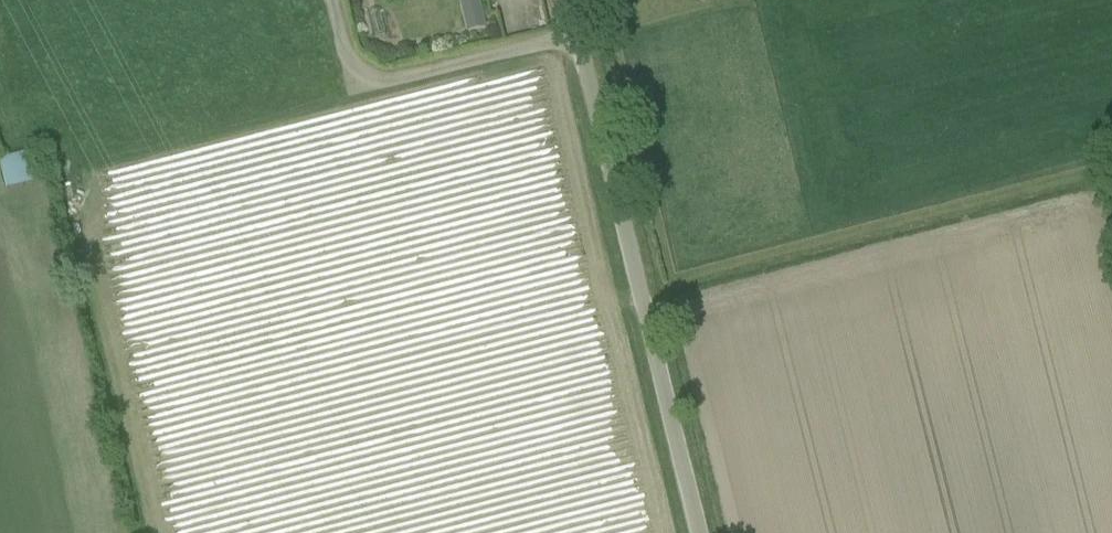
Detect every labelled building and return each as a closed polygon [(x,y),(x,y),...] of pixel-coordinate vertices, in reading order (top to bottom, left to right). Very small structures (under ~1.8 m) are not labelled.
[(482,13),(466,17),(469,32),(486,28),(482,13)]
